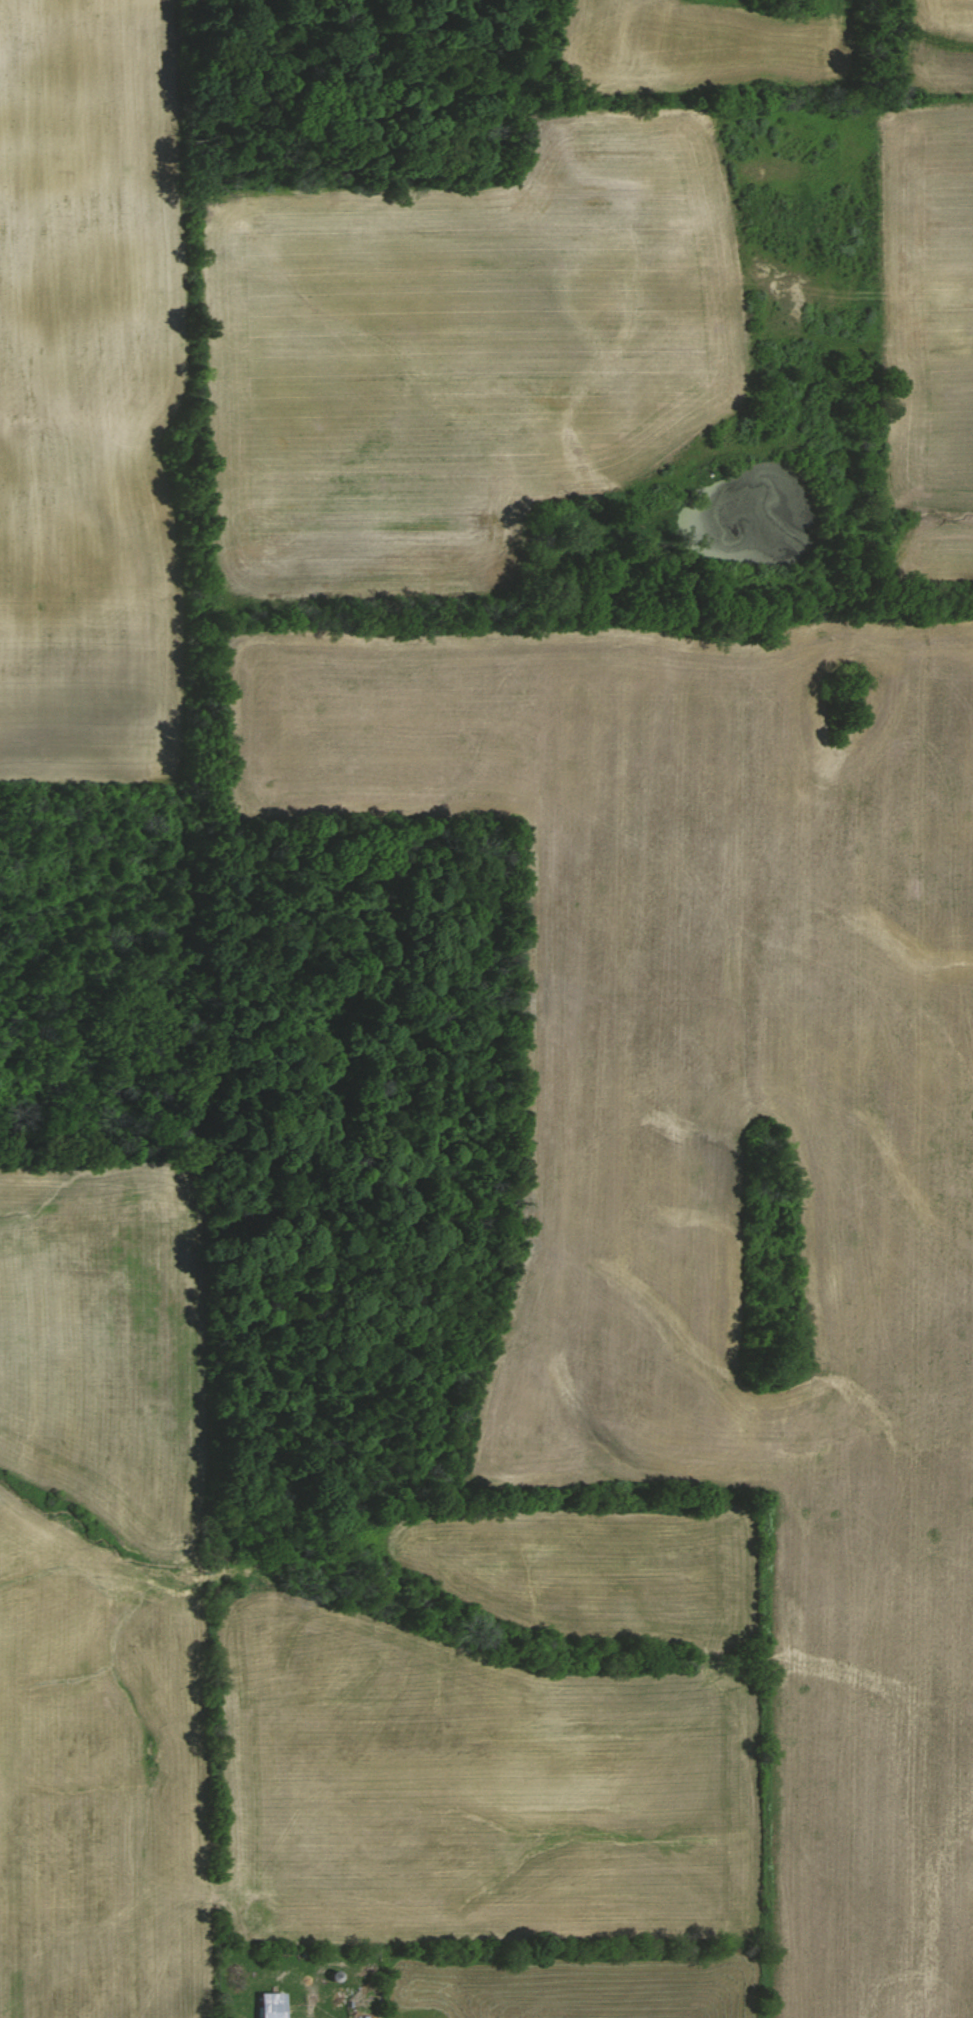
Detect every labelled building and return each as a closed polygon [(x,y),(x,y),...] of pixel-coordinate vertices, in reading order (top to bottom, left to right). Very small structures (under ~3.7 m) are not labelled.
[(256,1992),(256,2017),(282,2017),(282,1992),(256,1992)]
